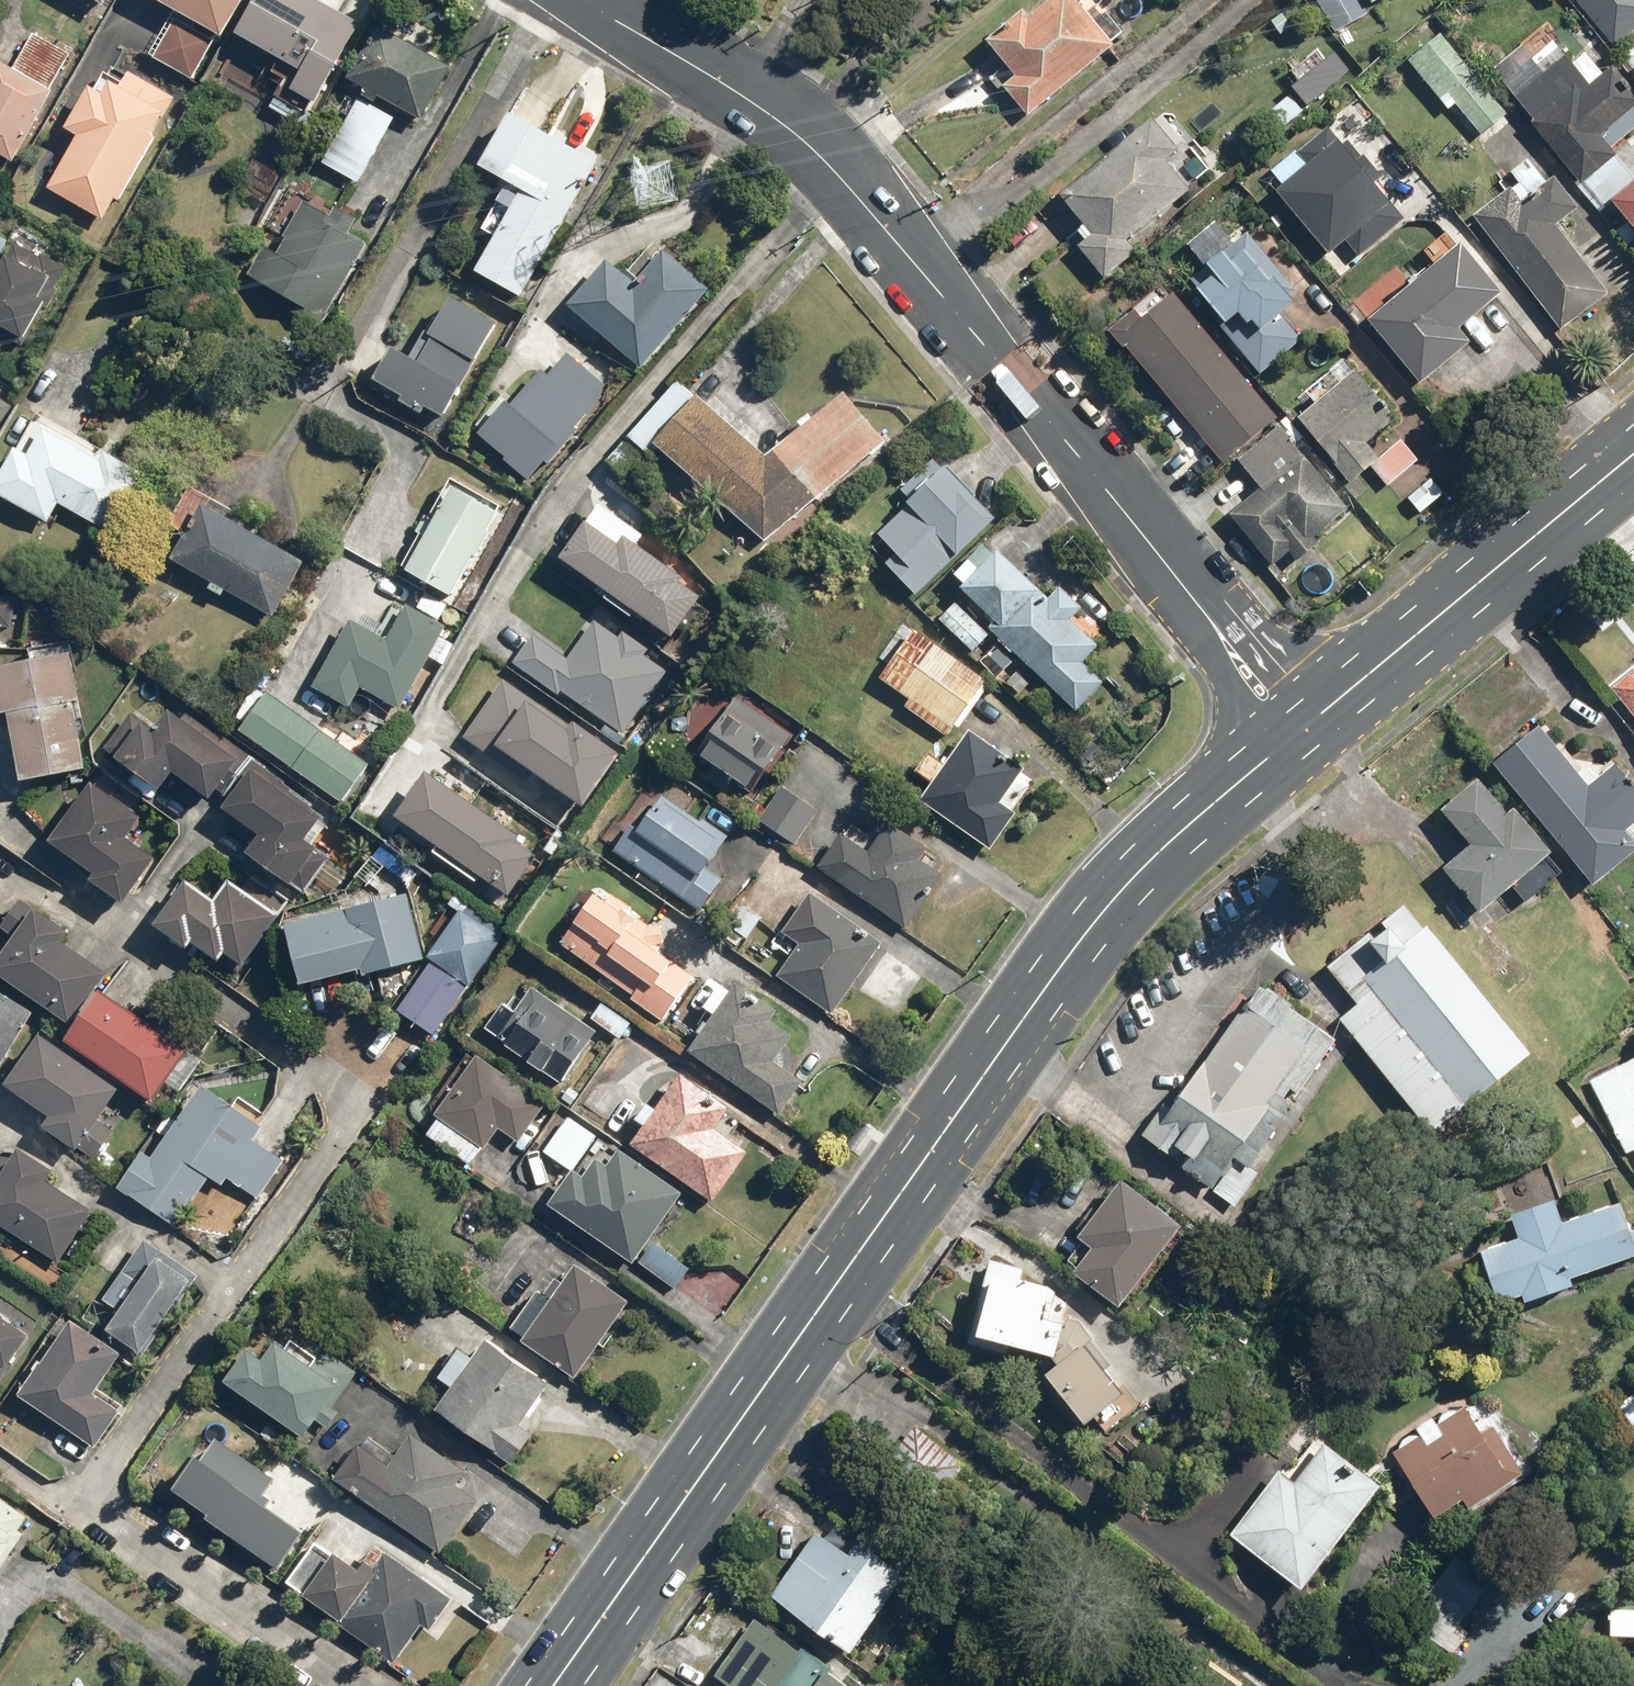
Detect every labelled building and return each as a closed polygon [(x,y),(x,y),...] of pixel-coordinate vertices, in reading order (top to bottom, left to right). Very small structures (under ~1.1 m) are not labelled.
[(108,9),(114,0),(92,0),(108,9)] [(178,20),(152,61),(192,85),(246,0),(145,0),(178,20)] [(293,96),(318,109),(362,25),(314,0),(258,0),(238,38),(305,73),(293,96)] [(1096,0),(1056,0),(1032,21),(1026,13),(987,46),(1006,67),(990,81),(1009,103),(1014,99),(1031,119),(1127,35),(1096,0)] [(1336,37),(1370,19),(1360,0),(1316,0),(1336,37)] [(1618,50),(1633,36),(1633,0),(1575,0),(1618,50)] [(1322,25),(1308,38),(1328,61),(1342,48),(1322,25)] [(379,107),(383,99),(428,122),(454,69),(378,30),(351,83),(367,91),(363,99),(379,107)] [(11,72),(0,66),(0,159),(16,167),(54,94),(50,92),(71,52),(32,32),(11,72)] [(1408,66),(1450,111),(1456,106),(1485,138),(1513,113),(1442,36),(1408,66)] [(1620,61),(1633,78),(1633,49),(1620,61)] [(1593,52),(1575,67),(1567,58),(1514,102),(1610,216),(1617,210),(1633,230),(1633,177),(1614,153),(1633,138),(1618,120),(1633,107),(1633,102),(1593,52)] [(106,224),(117,203),(122,206),(156,144),(152,141),(175,99),(130,74),(121,90),(104,81),(97,94),(90,90),(67,132),(79,139),(50,192),(106,224)] [(362,186),(397,122),(361,102),(325,165),(362,186)] [(604,159),(558,133),(554,141),(512,117),(482,170),(510,186),(484,233),(497,240),(477,276),(523,302),(604,159)] [(1132,248),(1195,193),(1169,164),(1180,154),(1153,124),(1062,204),(1085,230),(1080,234),(1087,243),(1079,250),(1108,282),(1138,255),(1132,248)] [(1278,196),(1334,259),(1351,243),(1364,257),(1407,219),(1327,129),(1297,155),(1309,168),(1278,196)] [(256,235),(288,178),(257,161),(226,218),(256,235)] [(1580,210),(1557,180),(1526,204),(1515,189),(1474,220),(1561,333),(1610,296),(1557,228),(1580,210)] [(324,323),(368,248),(347,236),(355,224),(337,213),(333,220),(305,203),(257,283),(324,323)] [(1508,296),(1456,234),(1429,257),(1439,268),(1371,325),(1426,390),(1477,347),(1464,333),(1508,296)] [(1224,321),(1217,327),(1262,378),(1306,338),(1288,317),(1307,300),(1248,235),(1210,268),(1218,277),(1199,294),(1224,321)] [(15,366),(68,277),(15,246),(0,272),(0,271),(0,357),(15,366)] [(713,291),(668,251),(637,287),(610,263),(571,307),(644,370),(713,291)] [(1171,287),(1113,335),(1223,467),(1280,420),(1171,287)] [(420,363),(395,349),(375,385),(402,401),(400,405),(424,419),(428,412),(446,422),(501,325),(456,299),(420,363)] [(540,343),(467,436),(522,478),(595,386),(540,343)] [(1374,471),(1381,465),(1369,451),(1385,437),(1375,425),(1392,411),(1360,375),(1301,427),(1355,488),(1374,471)] [(657,448),(698,400),(679,383),(606,467),(631,488),(662,453),(657,448)] [(698,400),(657,448),(662,453),(770,545),(787,526),(887,447),(848,397),(768,460),(698,400)] [(14,407),(0,398),(0,428),(14,407)] [(51,526),(61,508),(108,534),(142,473),(38,415),(0,483),(0,498),(51,526)] [(1264,493),(1231,522),(1275,571),(1291,557),(1300,567),(1323,546),(1317,539),(1353,508),(1281,428),(1239,465),(1264,493)] [(1421,462),(1405,444),(1381,465),(1374,471),(1390,489),(1421,462)] [(896,555),(884,567),(918,601),(997,522),(935,460),(902,493),(913,504),(879,538),(896,555)] [(1422,519),(1446,495),(1430,479),(1406,503),(1422,519)] [(453,602),(475,562),(479,565),(494,537),(490,535),(504,510),(455,483),(403,574),(453,602)] [(224,600),(227,594),(274,620),(305,563),(202,506),(170,562),(212,586),(209,592),(224,600)] [(620,548),(588,526),(562,565),(676,642),(703,601),(683,588),(686,583),(625,542),(620,548)] [(980,625),(991,615),(998,622),(1006,630),(1041,596),(987,541),(952,576),(965,589),(962,593),(974,605),(967,612),(980,625)] [(1065,591),(1051,605),(1041,596),(1006,630),(998,622),(991,629),(1076,715),(1106,686),(1085,665),(1103,646),(1077,620),(1085,611),(1065,591)] [(405,712),(433,661),(446,668),(458,647),(444,640),(450,629),(401,603),(387,627),(356,611),(313,691),(353,712),(364,690),(405,712)] [(957,606),(941,623),(976,657),(992,639),(957,606)] [(920,631),(917,634),(901,622),(894,631),(898,635),(879,659),(891,668),(889,671),(881,681),(911,703),(906,709),(947,742),(991,686),(920,631)] [(625,737),(669,674),(647,659),(650,654),(624,636),(621,641),(596,624),(569,663),(535,639),(518,663),(514,669),(559,700),(563,694),(625,737)] [(3,720),(11,719),(21,786),(91,775),(73,655),(0,666),(0,703),(3,720)] [(1613,688),(1620,697),(1633,715),(1633,671),(1613,688)] [(582,811),(621,756),(576,724),(572,730),(505,682),(465,740),(508,771),(514,763),(582,811)] [(235,718),(246,726),(241,733),(342,807),(370,768),(269,694),(267,696),(257,688),(235,718)] [(755,795),(793,736),(737,700),(699,759),(755,795)] [(174,778),(212,805),(233,776),(248,755),(176,704),(154,734),(131,718),(106,753),(162,794),(174,778)] [(1633,824),(1633,787),(1603,750),(1579,770),(1538,721),(1489,763),(1594,887),(1633,853),(1633,838),(1627,830),(1633,824)] [(1023,774),(969,736),(946,770),(930,759),(918,776),(934,787),(921,806),(990,855),(1016,818),(1001,807),(1023,774)] [(295,891),(320,855),(308,846),(323,824),(309,815),(316,805),(257,764),(224,813),(261,839),(248,858),(295,891)] [(510,900),(539,862),(519,848),(524,841),(431,774),(398,819),(510,900)] [(89,886),(127,911),(159,863),(132,844),(154,811),(101,775),(52,848),(95,877),(89,886)] [(1444,871),(1480,914),(1511,887),(1525,903),(1555,877),(1542,862),(1553,853),(1515,810),(1510,814),(1480,778),(1441,811),(1472,846),(1461,856),(1444,871)] [(780,788),(758,821),(798,848),(820,815),(780,788)] [(632,826),(613,853),(699,915),(724,881),(709,871),(728,845),(663,798),(639,831),(632,826)] [(866,853),(847,839),(823,874),(908,933),(953,867),(888,821),(866,853)] [(247,972),(281,918),(230,885),(217,904),(187,885),(157,933),(190,954),(194,948),(221,965),(225,959),(247,972)] [(886,943),(813,894),(785,935),(799,945),(777,978),(835,1018),(886,943)] [(365,979),(426,963),(409,897),(286,929),(302,991),(363,975),(365,979)] [(109,977),(65,947),(74,935),(21,899),(0,929),(0,951),(7,956),(0,967),(0,978),(73,1029),(109,977)] [(667,1027),(698,982),(661,957),(669,946),(601,900),(567,949),(608,978),(604,984),(667,1027)] [(1424,929),(1405,904),(1385,921),(1383,923),(1388,930),(1375,939),(1370,933),(1331,966),(1329,967),(1359,1005),(1340,1020),(1358,1039),(1437,1133),(1531,1054),(1446,950),(1428,926),(1424,929)] [(438,1042),(504,942),(465,916),(398,1016),(438,1042)] [(1299,1096),(1339,1040),(1325,1030),(1308,1018),(1294,1008),(1296,1006),(1268,986),(1266,989),(1262,986),(1260,985),(1218,1042),(1210,1054),(1185,1087),(1179,1096),(1172,1106),(1165,1101),(1145,1129),(1141,1135),(1236,1204),(1238,1201),(1257,1175),(1247,1169),(1275,1130),(1267,1124),(1267,1123),(1271,1124),(1281,1122),(1284,1120),(1286,1118),(1288,1114),(1289,1110),(1288,1102),(1286,1100),(1285,1099),(1291,1091),(1299,1096)] [(601,1036),(533,987),(495,1041),(563,1090),(601,1036)] [(778,1019),(737,988),(732,995),(723,987),(704,1012),(717,1022),(693,1054),(783,1120),(804,1092),(772,1067),(792,1039),(773,1025),(778,1019)] [(34,1017),(0,995),(0,1071),(34,1017)] [(102,995),(67,1044),(155,1105),(189,1057),(102,995)] [(52,1120),(45,1131),(80,1156),(123,1093),(44,1038),(8,1090),(52,1120)] [(437,1120),(439,1121),(428,1137),(472,1168),(483,1151),(485,1153),(499,1132),(521,1147),(550,1104),(480,1056),(437,1120)] [(1587,1080),(1627,1158),(1633,1155),(1633,1057),(1587,1080)] [(717,1207),(751,1156),(717,1134),(732,1112),(680,1077),(631,1150),(717,1207)] [(267,1130),(202,1090),(157,1163),(143,1154),(118,1193),(181,1232),(211,1183),(223,1190),(229,1181),(262,1201),(284,1166),(255,1149),(267,1130)] [(548,1157),(573,1174),(597,1138),(572,1121),(548,1157)] [(635,1267),(637,1264),(679,1292),(694,1270),(652,1242),(684,1194),(621,1152),(609,1171),(596,1162),(584,1181),(573,1174),(569,1180),(549,1209),(635,1267)] [(21,1153),(4,1180),(0,1177),(0,1227),(61,1267),(95,1214),(58,1189),(63,1181),(21,1153)] [(1162,1253),(1184,1225),(1123,1179),(1079,1237),(1084,1241),(1075,1253),(1070,1260),(1079,1267),(1075,1273),(1122,1308),(1126,1301),(1133,1306),(1169,1258),(1162,1253)] [(1633,1256),(1633,1226),(1629,1228),(1620,1204),(1561,1225),(1553,1201),(1512,1215),(1520,1239),(1481,1253),(1498,1303),(1523,1294),(1526,1304),(1574,1287),(1571,1278),(1633,1256)] [(120,1314),(106,1333),(143,1359),(199,1280),(147,1244),(105,1304),(120,1314)] [(1107,1430),(1143,1404),(1080,1321),(1069,1319),(1069,1321),(1064,1320),(1068,1303),(1051,1287),(1021,1281),(1023,1270),(991,1263),(976,1337),(1053,1353),(1060,1363),(1047,1373),(1086,1424),(1097,1416),(1107,1430)] [(513,1334),(524,1342),(522,1346),(573,1384),(632,1305),(581,1267),(553,1303),(542,1295),(513,1334)] [(34,1339),(0,1316),(0,1389),(34,1339)] [(97,1454),(124,1416),(97,1397),(124,1358),(74,1324),(21,1401),(97,1454)] [(263,1363),(249,1353),(226,1385),(307,1443),(331,1410),(334,1412),(361,1374),(357,1371),(330,1351),(321,1363),(291,1342),(284,1353),(274,1346),(263,1363)] [(436,1379),(454,1392),(437,1415),(513,1470),(536,1438),(523,1428),(552,1388),(490,1343),(475,1363),(457,1350),(436,1379)] [(1393,1453),(1434,1517),(1462,1499),(1468,1508),(1522,1473),(1492,1427),(1482,1433),(1466,1408),(1437,1426),(1433,1420),(1416,1431),(1420,1436),(1393,1453)] [(399,1459),(371,1440),(338,1487),(443,1559),(480,1505),(461,1493),(471,1478),(413,1438),(399,1459)] [(218,1443),(181,1498),(210,1518),(206,1523),(280,1574),(313,1526),(273,1499),(282,1486),(218,1443)] [(1378,1487),(1324,1446),(1295,1484),(1279,1472),(1231,1535),(1302,1588),(1378,1487)] [(25,1541),(16,1535),(29,1518),(0,1496),(0,1574),(25,1541)] [(854,1652),(905,1574),(858,1543),(849,1556),(816,1534),(773,1599),(854,1652)] [(372,1582),(339,1558),(307,1601),(397,1667),(423,1631),(429,1636),(452,1604),(446,1600),(390,1558),(372,1582)] [(1440,1646),(1486,1588),(1455,1563),(1409,1621),(1440,1646)] [(1609,1603),(1608,1637),(1633,1638),(1633,1604),(1609,1603)] [(804,1653),(755,1619),(715,1675),(730,1685),(780,1685),(804,1653)] [(827,1670),(817,1683),(799,1669),(787,1685),(849,1685),(827,1670)]
